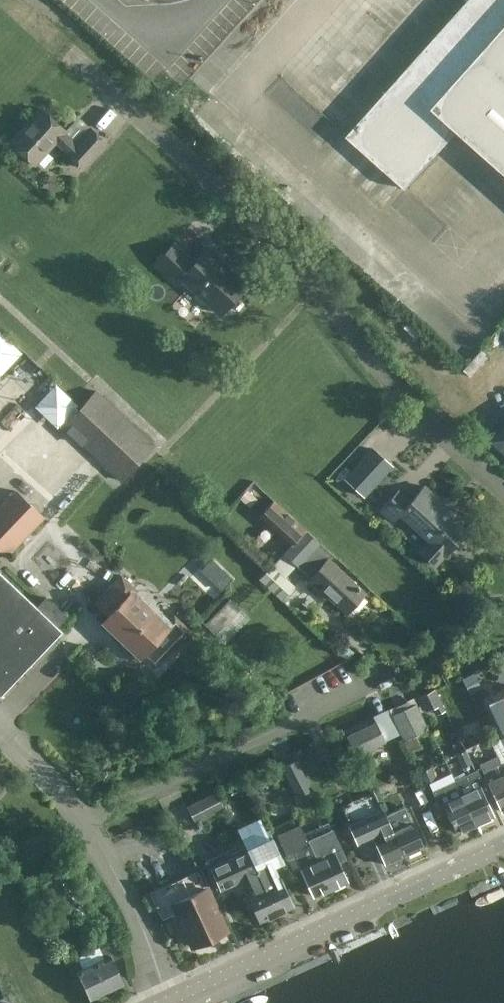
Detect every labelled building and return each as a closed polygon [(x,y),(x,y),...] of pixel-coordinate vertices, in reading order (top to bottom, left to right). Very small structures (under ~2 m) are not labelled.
[(347,135),(406,188),(459,129),(503,170),(503,0),(468,0),(347,135)] [(82,169),(107,141),(91,127),(76,143),(63,131),(66,128),(42,106),(10,141),(34,163),(54,141),(67,153),(66,155),(82,169)] [(221,313),(246,286),(221,263),(223,260),(208,246),(194,262),(174,244),(155,264),(176,284),(182,276),(221,313)] [(21,352),(0,332),(0,374),(21,352)] [(38,394),(53,379),(27,353),(12,369),(38,394)] [(56,428),(78,406),(54,384),(33,406),(56,428)] [(156,444),(154,442),(98,392),(66,427),(124,479),(156,444)] [(493,440),(503,450),(503,428),(493,440)] [(372,448),(345,478),(364,495),(391,465),(372,448)] [(399,490),(380,510),(393,521),(401,513),(430,540),(419,552),(435,567),(446,555),(468,531),(465,528),(446,510),(449,507),(425,485),(410,501),(399,490)] [(43,513),(18,489),(0,507),(0,545),(7,551),(43,513)] [(331,559),(333,556),(335,554),(275,500),(259,518),(291,547),(284,555),(283,553),(272,565),(271,564),(258,579),(281,600),(295,586),(285,577),(296,565),(312,580),(308,583),(320,594),(324,590),(348,612),(367,592),(331,559)] [(212,555),(194,574),(215,594),(233,575),(212,555)] [(60,631),(30,603),(32,601),(0,571),(0,692),(1,693),(60,631)] [(156,667),(192,629),(178,617),(169,627),(133,594),(139,588),(124,574),(97,604),(111,617),(107,622),(142,655),(143,654),(156,667)] [(60,624),(67,616),(47,598),(40,605),(60,624)] [(224,644),(249,619),(229,599),(204,624),(224,644)] [(436,688),(419,695),(427,712),(435,709),(438,714),(446,710),(436,688)] [(495,698),(503,716),(503,694),(495,698)] [(495,698),(488,702),(503,734),(503,716),(495,698)] [(392,714),(399,729),(404,740),(428,729),(416,703),(392,714)] [(376,722),(346,736),(356,757),(386,742),(383,736),(376,722)] [(493,741),(503,763),(503,735),(493,741)] [(483,768),(502,811),(503,811),(503,763),(493,741),(491,742),(500,760),(490,765),(483,768)] [(471,763),(465,749),(456,753),(462,767),(471,763)] [(297,759),(283,767),(297,795),(312,788),(297,759)] [(425,785),(437,779),(431,766),(419,772),(425,785)] [(477,769),(454,779),(462,795),(476,824),(494,815),(480,787),(480,786),(484,784),(477,769)] [(9,778),(0,770),(0,787),(9,778)] [(454,779),(432,789),(434,795),(439,805),(444,803),(458,832),(476,824),(462,795),(454,779)] [(188,807),(195,821),(223,807),(216,793),(188,807)] [(376,793),(342,808),(349,824),(359,844),(374,837),(386,864),(405,855),(386,815),(383,809),(376,793)] [(405,807),(386,815),(405,855),(423,847),(405,807)] [(260,818),(237,828),(247,850),(247,851),(276,914),(293,906),(280,878),(273,882),(267,867),(282,861),(272,839),(270,840),(260,818)] [(314,896),(331,888),(311,847),(307,840),(300,824),(277,835),(286,853),(300,846),(309,865),(301,868),(314,896)] [(307,840),(311,847),(331,888),(348,880),(337,857),(344,854),(332,828),(307,840)] [(254,891),(247,894),(248,896),(243,898),(248,909),(253,906),(260,921),(276,914),(247,851),(211,868),(221,889),(248,877),(254,891)] [(213,904),(197,870),(149,893),(162,919),(178,912),(181,917),(178,918),(184,931),(186,929),(194,946),(204,942),(205,944),(209,944),(212,943),(214,941),(217,939),(216,936),(226,932),(217,913),(219,912),(215,903),(213,904)] [(69,938),(57,943),(72,974),(77,972),(90,1000),(124,984),(111,956),(116,953),(112,945),(103,949),(100,945),(77,956),(69,938)]
